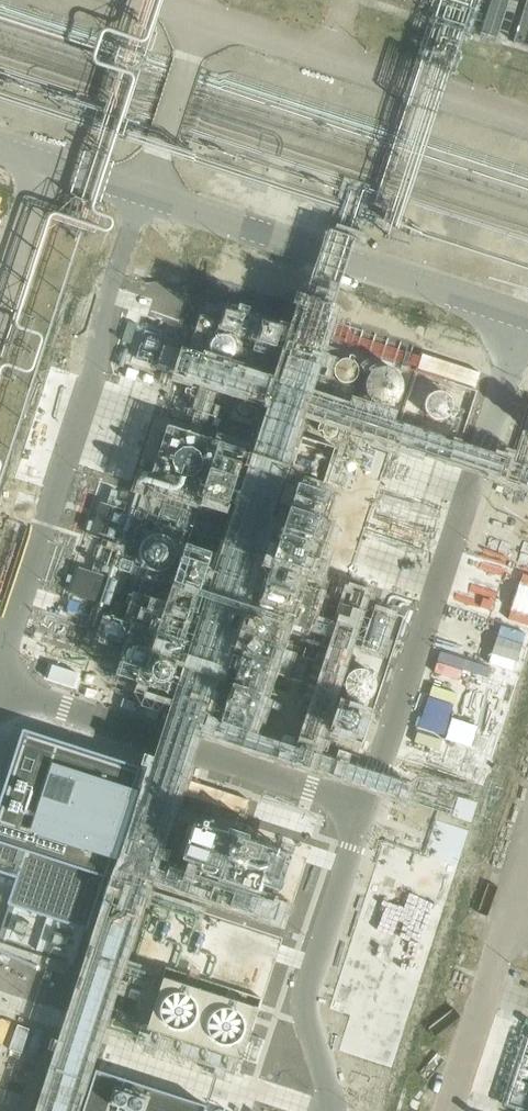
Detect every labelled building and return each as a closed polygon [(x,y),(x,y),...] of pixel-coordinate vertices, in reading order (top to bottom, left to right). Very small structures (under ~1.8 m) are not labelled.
[(527,49),(527,0),(513,44),(527,49)] [(419,331),(370,315),(359,348),(408,364),(419,331)] [(474,413),(489,366),(425,346),(410,393),(474,413)] [(257,408),(252,431),(282,437),(286,414),(257,408)]
